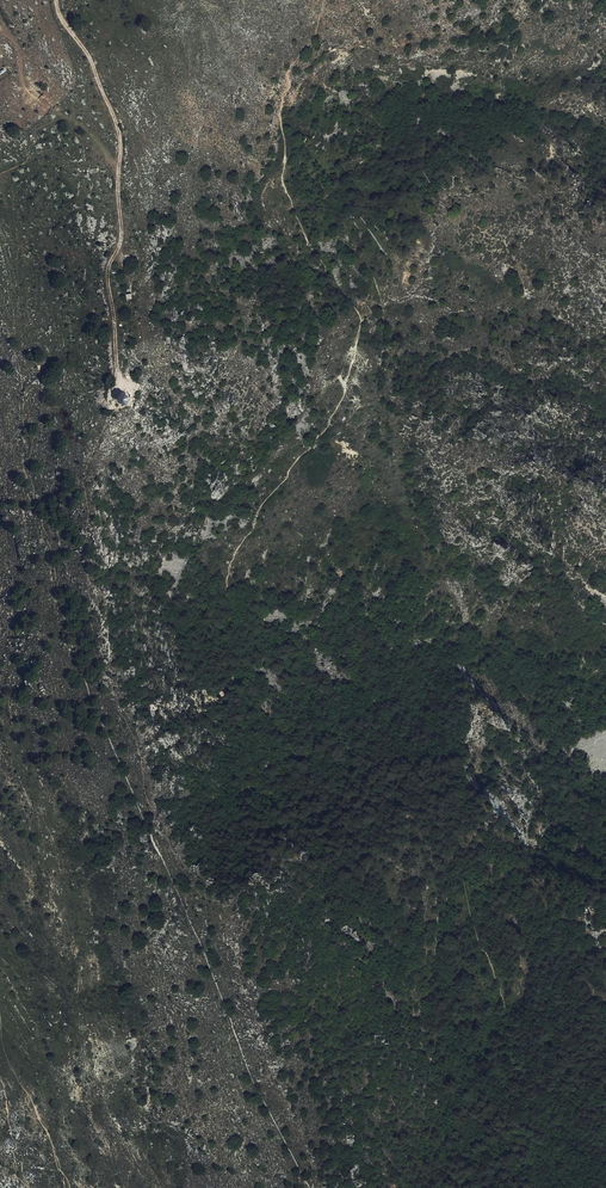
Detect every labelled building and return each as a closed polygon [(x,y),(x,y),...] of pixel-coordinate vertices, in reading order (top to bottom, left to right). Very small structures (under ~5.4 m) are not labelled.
[(127,391),(122,391),(119,394),(119,399),(122,401),(128,402),(130,399),(130,394),(127,391)]
